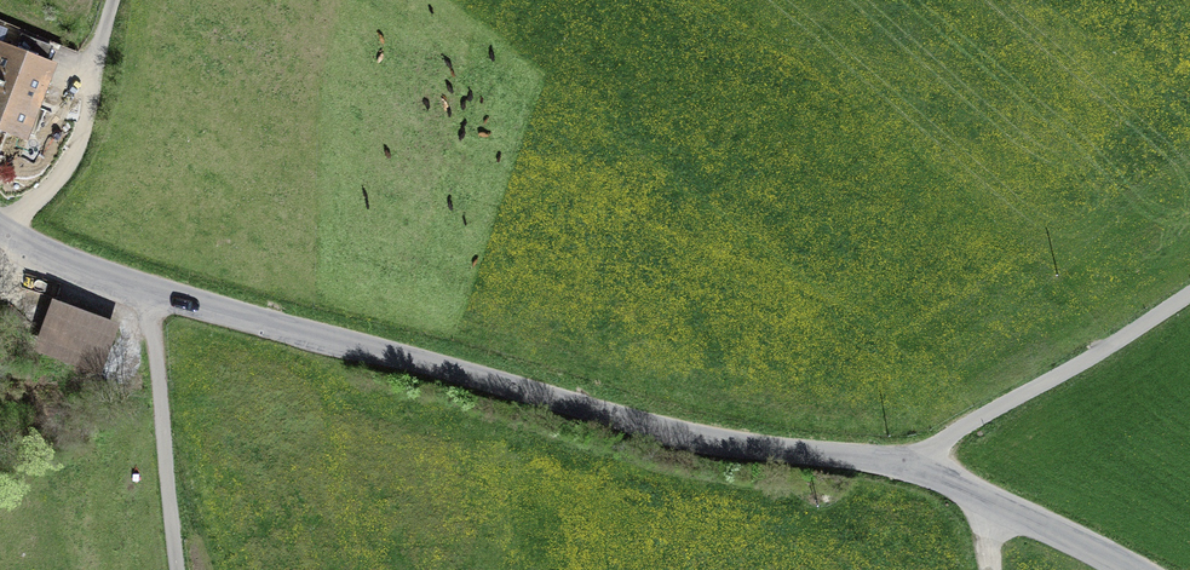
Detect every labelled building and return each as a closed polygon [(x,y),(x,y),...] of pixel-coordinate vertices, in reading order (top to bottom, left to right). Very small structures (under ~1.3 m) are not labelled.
[(0,41),(0,129),(28,138),(54,59),(0,41)] [(115,327),(51,304),(35,348),(99,371),(115,327)]
